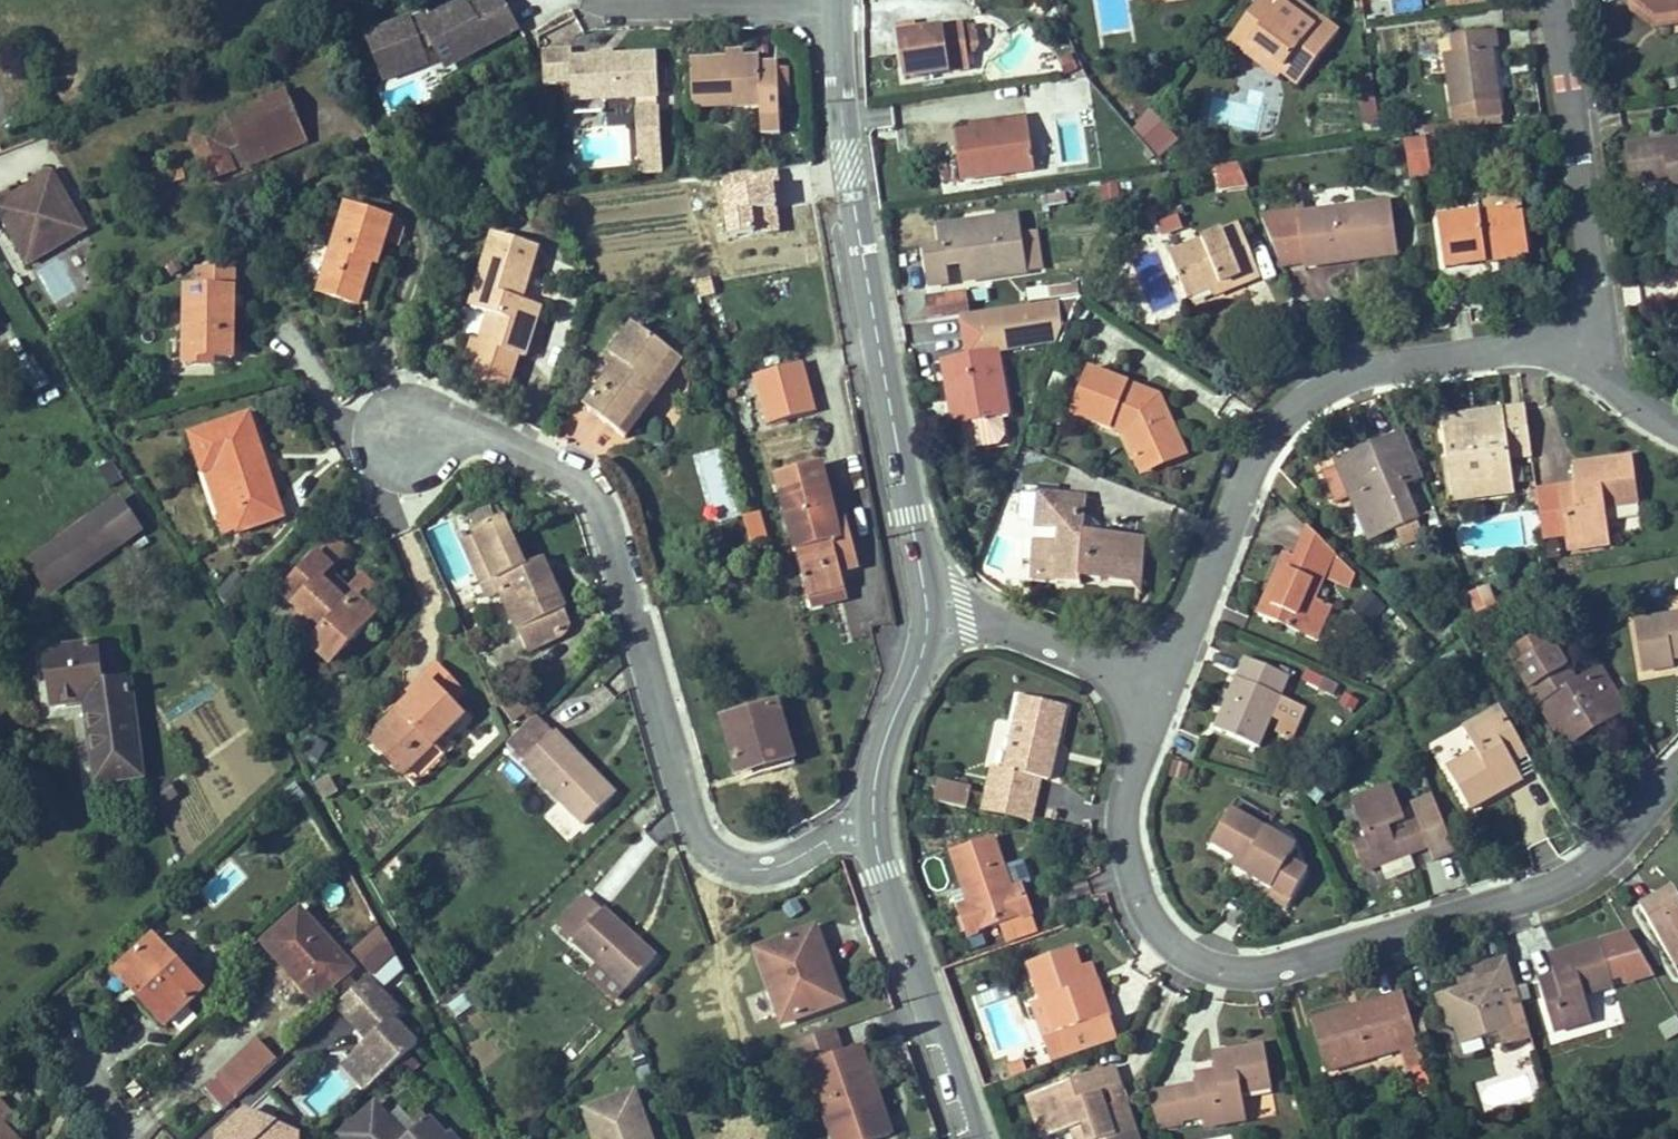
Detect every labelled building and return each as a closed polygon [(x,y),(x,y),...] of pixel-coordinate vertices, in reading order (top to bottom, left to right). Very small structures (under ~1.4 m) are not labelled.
[(503,0),(423,0),(365,33),(390,76),(426,55),(424,51),(433,47),(440,60),(467,46),(472,56),(520,29),(503,0)] [(1339,32),(1321,19),(1314,28),(1277,0),(1260,0),(1236,32),(1264,53),(1258,62),(1279,77),(1282,73),(1299,86),(1339,32)] [(1296,0),(1277,0),(1314,28),(1321,19),(1296,0)] [(1659,22),(1669,8),(1677,7),(1677,0),(1632,0),(1659,22)] [(1659,22),(1677,19),(1677,7),(1669,8),(1659,22)] [(971,71),(963,23),(942,26),(943,30),(934,31),(933,27),(917,30),(916,22),(897,25),(905,80),(971,71)] [(1452,38),(1455,54),(1445,55),(1452,110),(1500,103),(1492,48),(1498,48),(1495,31),(1452,38)] [(1236,32),(1229,41),(1258,62),(1264,53),(1236,32)] [(573,51),(561,52),(563,82),(573,82),(574,101),(638,98),(639,111),(638,111),(640,172),(663,171),(660,110),(658,110),(657,97),(659,97),(657,55),(573,58),(573,51)] [(563,82),(561,52),(545,52),(546,83),(563,82)] [(727,59),(690,61),(693,107),(761,104),(762,134),(781,133),(778,63),(760,64),(760,57),(744,58),(727,59)] [(1380,121),(1376,92),(1361,94),(1364,123),(1380,121)] [(275,154),(267,136),(297,124),(285,95),(189,134),(209,182),(275,154)] [(1157,106),(1134,119),(1155,155),(1178,141),(1157,106)] [(972,131),(955,134),(962,181),(1035,170),(1027,116),(1009,118),(1010,126),(972,131)] [(1009,118),(971,124),(972,131),(1010,126),(1009,118)] [(305,142),(297,124),(267,136),(275,154),(305,142)] [(1405,139),(1409,171),(1429,168),(1425,137),(1405,139)] [(1625,147),(1630,182),(1667,177),(1669,193),(1677,192),(1677,140),(1625,147)] [(1248,185),(1239,163),(1216,167),(1219,189),(1248,185)] [(1430,176),(1429,168),(1409,171),(1410,179),(1430,176)] [(81,221),(53,174),(39,182),(39,188),(30,194),(27,189),(13,198),(10,194),(0,200),(0,215),(28,265),(56,249),(51,239),(81,221)] [(39,188),(39,182),(27,189),(30,194),(39,188)] [(1304,214),(1302,188),(1294,189),(1297,215),(1304,214)] [(1398,255),(1391,202),(1304,214),(1297,215),(1262,219),(1281,265),(1304,262),(1305,267),(1324,265),(1323,258),(1355,253),(1356,261),(1398,255)] [(378,264),(385,242),(398,246),(403,229),(395,218),(392,217),(391,221),(347,208),(321,293),(359,305),(372,263),(378,264)] [(1528,250),(1522,209),(1438,221),(1445,269),(1487,263),(1486,257),(1528,250)] [(1183,228),(1179,216),(1173,218),(1171,213),(1155,219),(1161,236),(1183,228)] [(1041,269),(1038,245),(1021,248),(1019,234),(1017,217),(939,229),(942,248),(925,251),(930,286),(948,283),(945,266),(963,263),(964,274),(990,270),(991,277),(1041,269)] [(51,239),(56,249),(86,231),(81,221),(51,239)] [(1261,277),(1240,225),(1169,254),(1188,299),(1213,288),(1241,276),(1244,284),(1261,277)] [(1038,245),(1036,232),(1019,234),(1021,248),(1038,245)] [(521,301),(538,249),(495,235),(472,309),(491,315),(482,344),(475,341),(464,376),(507,390),(518,356),(524,358),(541,307),(521,301)] [(1356,261),(1355,253),(1323,258),(1324,265),(1356,261)] [(56,303),(76,292),(58,259),(38,269),(56,303)] [(965,280),(991,277),(990,270),(964,274),(965,280)] [(233,359),(234,309),(243,309),(243,297),(235,297),(235,271),(199,271),(198,291),(188,291),(187,358),(213,359),(233,359)] [(1216,296),(1244,284),(1241,276),(1213,288),(1216,296)] [(698,288),(696,279),(681,280),(684,292),(698,288)] [(1078,295),(1076,284),(1049,288),(1051,299),(1078,295)] [(966,314),(963,296),(930,301),(933,319),(957,316),(966,314)] [(1009,417),(998,352),(1020,349),(1018,335),(1057,330),(1053,302),(966,314),(957,316),(963,357),(947,360),(955,401),(949,402),(954,426),(956,425),(960,444),(970,451),(1000,446),(1007,436),(1004,418),(1009,417)] [(655,401),(646,394),(651,388),(655,391),(679,359),(635,327),(612,357),(614,359),(620,364),(614,372),(586,409),(626,439),(655,401)] [(1053,344),(1057,330),(1018,335),(1020,349),(1053,344)] [(620,364),(614,359),(607,367),(614,372),(620,364)] [(632,443),(689,367),(679,359),(655,391),(651,388),(646,394),(655,401),(626,439),(632,443)] [(955,401),(947,360),(941,361),(949,402),(955,401)] [(814,413),(801,364),(757,376),(771,425),(814,413)] [(1179,439),(1160,396),(1143,404),(1131,399),(1136,387),(1088,369),(1071,413),(1124,434),(1135,458),(1179,439)] [(1143,404),(1160,396),(1136,387),(1131,399),(1143,404)] [(1532,457),(1525,408),(1480,415),(1481,423),(1470,425),(1468,416),(1442,420),(1453,500),(1514,492),(1510,460),(1532,457)] [(1481,423),(1480,415),(1468,416),(1470,425),(1481,423)] [(283,517),(249,416),(192,435),(204,471),(205,471),(220,515),(233,511),(240,531),(283,517)] [(1425,538),(1403,486),(1423,478),(1405,435),(1383,444),(1387,454),(1365,463),(1361,453),(1338,463),(1339,466),(1323,473),(1336,503),(1352,497),(1370,539),(1395,528),(1403,547),(1425,538)] [(1187,455),(1179,439),(1135,458),(1143,474),(1187,455)] [(1365,463),(1387,454),(1383,444),(1361,453),(1365,463)] [(1610,545),(1605,508),(1639,503),(1632,457),(1573,465),(1576,486),(1537,491),(1539,503),(1543,538),(1565,535),(1568,551),(1610,545)] [(827,484),(822,465),(797,471),(800,483),(819,478),(824,485),(827,484)] [(797,471),(777,476),(812,608),(848,599),(841,572),(836,552),(855,549),(847,519),(836,522),(833,513),(837,506),(843,504),(838,482),(827,484),(824,485),(819,478),(800,483),(797,471)] [(1539,503),(1537,491),(1530,492),(1531,504),(1539,503)] [(1141,574),(1144,538),(1101,534),(1102,528),(1091,519),(1086,518),(1087,497),(1039,495),(1036,542),(1024,541),(1022,560),(1035,561),(1033,580),(1056,582),(1055,583),(1081,585),(1081,580),(1132,584),(1133,574),(1141,574)] [(847,519),(843,504),(837,506),(833,513),(836,522),(847,519)] [(50,593),(135,533),(115,505),(31,564),(50,593)] [(497,521),(491,508),(485,511),(491,524),(497,521)] [(240,531),(233,511),(220,515),(227,536),(240,531)] [(502,594),(528,651),(562,635),(566,631),(568,627),(568,621),(567,617),(547,572),(537,577),(532,564),(525,568),(502,519),(497,521),(491,524),(485,511),(468,519),(474,531),(462,537),(490,599),(502,594)] [(1315,599),(1321,585),(1345,595),(1353,574),(1334,555),(1335,553),(1308,528),(1295,558),(1285,554),(1258,615),(1316,639),(1331,606),(1315,599)] [(333,568),(347,552),(333,539),(318,555),(333,568)] [(859,567),(855,549),(836,552),(841,572),(859,567)] [(365,606),(356,599),(350,606),(346,603),(322,581),(333,568),(318,555),(283,595),(300,611),(324,632),(311,646),(332,665),(376,616),(365,606)] [(537,577),(547,572),(542,560),(532,564),(537,577)] [(378,592),(366,581),(346,603),(350,606),(356,599),(365,606),(378,592)] [(1490,581),(1468,590),(1477,611),(1499,601),(1490,581)] [(324,632),(300,611),(288,625),(311,646),(324,632)] [(1634,622),(1642,671),(1674,666),(1673,659),(1677,658),(1677,614),(1634,622)] [(1566,749),(1629,710),(1602,665),(1575,682),(1552,645),(1546,649),(1538,636),(1507,655),(1566,749)] [(138,741),(130,681),(103,685),(98,645),(46,652),(53,706),(87,702),(97,783),(130,779),(125,743),(138,741)] [(1305,708),(1281,697),(1290,677),(1246,658),(1215,729),(1259,748),(1272,719),(1284,724),(1296,729),(1305,708)] [(463,693),(436,665),(424,676),(430,682),(451,704),(463,693)] [(434,745),(463,717),(451,704),(430,682),(370,741),(415,787),(446,757),(434,745)] [(1048,781),(1055,750),(1057,751),(1067,707),(1021,697),(1014,726),(998,722),(988,765),(994,766),(988,791),(1035,802),(1040,779),(1048,781)] [(791,752),(777,706),(725,721),(740,774),(761,768),(759,761),(791,752)] [(1510,787),(1500,769),(1511,762),(1527,753),(1501,707),(1463,728),(1477,753),(1447,769),(1470,809),(1510,787)] [(615,795),(537,716),(507,745),(585,825),(615,795)] [(1291,740),(1296,729),(1284,724),(1280,735),(1291,740)] [(143,777),(138,741),(125,743),(130,779),(143,777)] [(763,774),(795,765),(791,752),(759,761),(761,768),(763,774)] [(1522,780),(1511,762),(1500,769),(1510,787),(1522,780)] [(967,809),(971,791),(938,784),(934,802),(967,809)] [(1388,826),(1405,820),(1391,785),(1351,801),(1364,833),(1351,838),(1359,860),(1372,855),(1377,868),(1428,848),(1433,861),(1455,852),(1433,796),(1411,805),(1418,821),(1405,826),(1408,833),(1393,839),(1388,826)] [(1035,802),(988,791),(984,811),(1030,822),(1035,802)] [(1296,848),(1231,810),(1211,843),(1236,857),(1247,864),(1242,872),(1272,889),(1268,897),(1288,908),(1308,872),(1289,861),(1296,848)] [(1034,915),(1024,887),(1032,884),(1024,861),(1003,868),(993,838),(952,852),(965,891),(953,895),(967,938),(1002,926),(1030,917),(1034,915)] [(1242,872),(1247,864),(1236,857),(1231,866),(1242,872)] [(1677,897),(1677,895),(1674,888),(1657,898),(1662,907),(1677,897)] [(656,959),(588,897),(560,928),(601,966),(592,976),(617,999),(626,989),(627,990),(656,959)] [(1662,907),(1657,898),(1640,908),(1672,963),(1677,959),(1677,897),(1662,907)] [(354,970),(302,913),(266,946),(284,967),(292,960),(300,969),(293,976),(317,1003),(354,970)] [(1036,933),(1030,917),(1002,926),(1008,943),(1036,933)] [(834,1005),(821,971),(830,968),(816,929),(757,950),(784,1024),(834,1005)] [(372,973),(395,952),(383,933),(357,956),(372,973)] [(1654,975),(1629,933),(1556,955),(1561,974),(1556,976),(1539,981),(1554,1032),(1592,1021),(1584,995),(1654,975)] [(203,991),(154,939),(116,974),(166,1027),(203,991)] [(1118,1042),(1097,981),(1086,985),(1080,968),(1073,948),(1029,964),(1042,1001),(1055,1038),(1045,1042),(1052,1065),(1118,1042)] [(1561,974),(1556,955),(1550,956),(1556,976),(1561,974)] [(1532,1039),(1508,959),(1481,967),(1483,972),(1486,983),(1463,990),(1438,998),(1446,1024),(1457,1032),(1462,1046),(1501,1034),(1505,1047),(1532,1039)] [(300,969),(292,960),(284,967),(293,976),(300,969)] [(1097,981),(1091,964),(1080,968),(1086,985),(1097,981)] [(843,1002),(830,968),(821,971),(834,1005),(843,1002)] [(1486,983),(1483,972),(1459,980),(1463,990),(1486,983)] [(366,1091),(418,1045),(394,1018),(400,1012),(367,977),(338,1004),(370,1041),(350,1058),(367,1078),(360,1084),(366,1091)] [(1367,1052),(1399,1043),(1401,1050),(1407,1070),(1413,1068),(1418,1087),(1429,1084),(1403,993),(1312,1021),(1327,1072),(1369,1059),(1367,1052)] [(1055,1038),(1042,1001),(1031,1004),(1045,1042),(1055,1038)] [(860,1046),(843,1052),(836,1030),(791,1045),(813,1106),(822,1102),(835,1138),(882,1138),(891,1136),(860,1046)] [(236,1099),(277,1062),(259,1040),(217,1077),(236,1099)] [(1401,1050),(1399,1043),(1367,1052),(1369,1059),(1401,1050)] [(1247,1120),(1241,1093),(1272,1088),(1265,1045),(1225,1053),(1228,1070),(1216,1072),(1195,1075),(1197,1085),(1150,1094),(1159,1125),(1183,1121),(1202,1117),(1204,1128),(1247,1120)] [(1228,1070),(1225,1053),(1213,1055),(1216,1072),(1228,1070)] [(1028,1073),(1023,1060),(1010,1065),(1015,1078),(1028,1073)] [(1128,1110),(1120,1113),(1107,1117),(1100,1096),(1113,1092),(1121,1089),(1114,1068),(1028,1096),(1043,1138),(1047,1138),(1073,1130),(1084,1127),(1088,1138),(1137,1138),(1128,1110)] [(310,1080),(303,1073),(297,1080),(304,1087),(310,1080)] [(1128,1110),(1121,1089),(1113,1092),(1120,1113),(1128,1110)] [(651,1138),(635,1093),(585,1110),(595,1138),(647,1138),(651,1138)] [(6,1126),(16,1117),(0,1101),(0,1138),(18,1138),(6,1126)] [(449,1133),(445,1137),(429,1120),(418,1129),(400,1108),(388,1118),(376,1104),(339,1137),(341,1138),(454,1138),(449,1133)] [(299,1136),(266,1127),(268,1119),(246,1113),(235,1123),(236,1130),(225,1138),(299,1138),(299,1136)] [(299,1128),(268,1119),(266,1127),(299,1136),(299,1128)] [(1184,1126),(1183,1121),(1159,1125),(1161,1130),(1184,1126)] [(236,1130),(235,1123),(219,1138),(225,1138),(236,1130)] [(1084,1127),(1073,1130),(1076,1138),(1088,1138),(1084,1127)]
